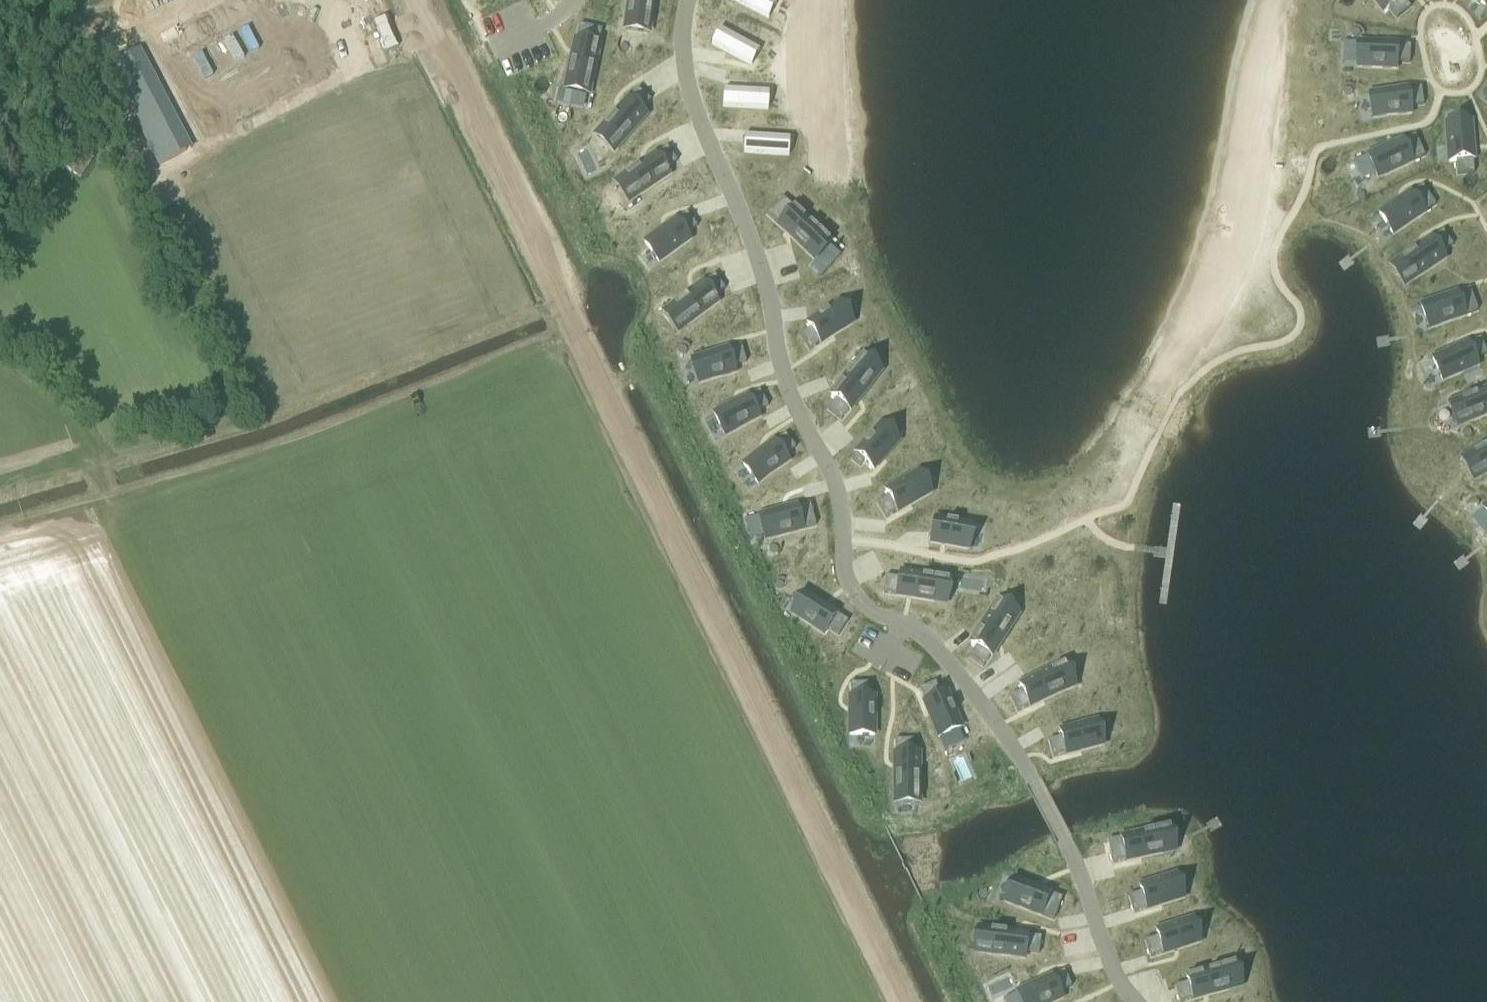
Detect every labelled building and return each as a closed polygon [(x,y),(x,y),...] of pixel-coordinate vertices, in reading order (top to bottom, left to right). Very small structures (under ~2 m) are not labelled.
[(625,30),(626,30),(648,33),(649,33),(649,32),(651,22),(654,0),(629,0),(626,18),(625,28),(625,30)] [(762,15),(768,18),(769,17),(763,13),(766,7),(769,2),(775,5),(776,4),(770,0),(734,0),(762,15)] [(1383,10),(1388,6),(1396,17),(1410,6),(1405,0),(1374,0),(1383,10)] [(565,87),(565,89),(566,89),(588,94),(589,94),(589,93),(591,83),(599,46),(602,30),(579,26),(576,41),(575,41),(573,51),(573,53),(572,56),(567,78),(565,87)] [(719,29),(712,44),(745,62),(752,65),(752,64),(746,60),(749,55),(752,49),(758,52),(759,51),(753,47),(719,29)] [(1357,64),(1357,66),(1395,67),(1396,61),(1409,61),(1410,44),(1396,44),(1396,43),(1387,43),(1385,43),(1383,43),(1358,41),(1358,42),(1358,43),(1357,64)] [(1342,64),(1357,64),(1358,43),(1343,42),(1342,64)] [(144,54),(111,69),(160,169),(192,153),(144,54)] [(1393,90),(1369,93),(1372,117),(1411,112),(1410,105),(1423,104),(1421,86),(1407,88),(1398,89),(1395,89),(1393,90)] [(596,135),(595,136),(596,137),(613,152),(614,152),(614,151),(621,144),(647,115),(642,111),(651,101),(638,89),(629,99),(628,99),(621,107),(620,109),(603,128),(596,135)] [(724,90),(723,107),(761,109),(768,109),(768,107),(761,107),(761,100),(762,94),(769,95),(769,93),(762,92),(724,90)] [(559,91),(556,104),(584,110),(587,97),(559,91)] [(1470,121),(1446,123),(1448,145),(1449,161),(1455,160),(1457,174),(1474,172),(1473,159),(1472,149),(1472,147),(1472,145),(1470,121)] [(1389,145),(1367,154),(1367,156),(1376,175),(1377,177),(1412,161),(1424,155),(1415,134),(1403,139),(1402,139),(1393,143),(1391,144),(1389,145)] [(745,136),(744,153),(781,155),(789,156),(789,154),(782,153),(782,147),(782,140),(790,141),(790,139),(783,138),(745,136)] [(616,182),(615,183),(615,184),(628,202),(628,203),(629,202),(638,197),(670,175),(666,170),(677,162),(667,148),(656,155),(647,161),(645,162),(624,176),(616,182)] [(1376,175),(1367,156),(1353,162),(1362,182),(1376,175)] [(1398,200),(1379,213),(1392,233),(1424,212),(1424,211),(1435,204),(1422,185),(1411,192),(1402,197),(1400,199),(1398,200)] [(782,198),(767,215),(778,225),(778,226),(789,236),(790,237),(792,239),(813,259),(814,259),(831,241),(794,208),(782,198)] [(665,228),(644,243),(659,263),(690,240),(686,235),(697,227),(687,213),(676,221),(676,220),(667,227),(665,228)] [(1391,264),(1390,265),(1391,266),(1403,284),(1403,286),(1404,285),(1413,279),(1445,258),(1441,252),(1453,245),(1443,230),(1432,238),(1431,238),(1422,243),(1420,245),(1419,246),(1400,259),(1391,264)] [(811,266),(821,276),(840,255),(830,245),(811,266)] [(665,312),(663,313),(664,314),(677,331),(678,332),(679,332),(687,325),(718,302),(714,297),(725,289),(715,275),(704,283),(703,283),(695,289),(693,291),(673,306),(665,312)] [(1445,296),(1420,305),(1429,328),(1465,315),(1464,314),(1477,309),(1469,288),(1457,293),(1456,292),(1445,296)] [(811,330),(800,337),(809,351),(820,344),(821,345),(826,341),(828,340),(830,338),(853,323),(839,303),(807,324),(811,330)] [(1459,346),(1432,358),(1442,380),(1477,365),(1474,359),(1486,353),(1480,338),(1467,343),(1467,342),(1459,346)] [(715,353),(691,360),(698,384),(735,373),(733,366),(746,362),(741,346),(728,350),(728,349),(717,353),(715,353)] [(836,400),(828,410),(841,421),(850,410),(850,411),(857,402),(858,401),(859,399),(874,381),(881,373),(881,372),(880,371),(863,357),(862,357),(861,358),(855,366),(831,396),(836,400)] [(1448,402),(1449,404),(1456,424),(1457,425),(1458,425),(1468,421),(1486,414),(1486,388),(1486,389),(1459,398),(1450,402),(1448,402)] [(739,402),(714,415),(725,437),(759,418),(756,413),(768,406),(760,391),(748,397),(741,401),(739,402)] [(856,454),(851,460),(860,467),(864,462),(873,470),(880,462),(882,460),(883,459),(899,441),(881,425),(855,454),(856,454)] [(765,448),(743,465),(758,484),(789,461),(785,456),(796,448),(785,434),(775,442),(774,442),(768,447),(765,448)] [(1461,457),(1461,458),(1471,478),(1472,479),(1473,478),(1482,473),(1486,471),(1486,443),(1471,452),(1462,456),(1461,457)] [(889,497),(877,504),(886,519),(897,512),(898,512),(907,507),(908,506),(910,505),(931,493),(919,472),(885,491),(889,497)] [(782,510),(760,516),(765,537),(766,540),(803,530),(803,529),(816,526),(810,504),(797,507),(797,506),(787,509),(784,510),(782,510)] [(1483,509),(1471,519),(1483,536),(1486,533),(1486,514),(1483,509)] [(765,537),(760,516),(745,520),(750,540),(765,537)] [(935,519),(931,543),(940,544),(942,545),(945,545),(969,549),(973,525),(935,519)] [(886,576),(883,594),(897,596),(896,596),(906,598),(908,598),(934,602),(944,604),(946,604),(946,603),(949,581),(950,580),(948,580),(938,578),(900,572),(899,578),(886,576)] [(804,593),(791,614),(824,635),(827,629),(839,636),(848,622),(837,614),(829,609),(827,607),(804,593)] [(976,647),(969,658),(984,668),(991,656),(991,657),(998,647),(999,646),(1013,625),(1019,615),(1019,614),(1018,613),(999,601),(998,601),(997,602),(992,611),(971,643),(976,647)] [(1022,691),(1010,697),(1011,699),(1016,709),(1017,712),(1029,707),(1030,707),(1041,702),(1064,691),(1073,687),(1074,686),(1074,685),(1064,665),(1064,664),(1063,665),(1053,669),(1019,685),(1022,691)] [(850,709),(850,735),(874,735),(874,697),(868,697),(868,683),(851,683),(851,697),(850,697),(850,707),(850,709)] [(935,683),(919,689),(925,702),(924,702),(929,713),(939,738),(959,729),(961,728),(947,692),(941,695),(935,683)] [(1062,738),(1049,741),(1053,758),(1066,754),(1066,755),(1078,752),(1103,745),(1097,721),(1060,731),(1062,738)] [(959,729),(939,738),(945,751),(965,743),(959,729)] [(895,754),(894,754),(895,764),(895,766),(895,803),(919,803),(919,753),(912,754),(912,740),(895,740),(895,754)] [(1121,838),(1108,841),(1109,845),(1109,847),(1113,863),(1126,861),(1136,859),(1139,858),(1141,858),(1164,853),(1174,851),(1175,851),(1175,850),(1170,828),(1170,827),(1169,827),(1158,829),(1121,837),(1121,838)] [(1142,892),(1129,896),(1134,913),(1147,909),(1157,906),(1159,906),(1160,905),(1184,898),(1176,874),(1140,886),(1142,892)] [(1013,879),(1005,902),(1041,916),(1041,915),(1054,920),(1062,898),(1049,894),(1050,893),(1041,890),(1039,889),(1037,888),(1013,879)] [(1158,937),(1145,941),(1150,957),(1163,953),(1163,954),(1173,951),(1175,950),(1177,949),(1200,942),(1193,919),(1156,930),(1158,937)] [(974,951),(974,952),(975,953),(986,954),(1024,958),(1025,952),(1038,954),(1040,937),(1027,935),(1027,934),(1017,933),(1014,933),(1012,932),(989,930),(980,928),(979,928),(977,928),(977,929),(974,951)] [(1175,986),(1180,1001),(1183,1001),(1193,999),(1193,1000),(1203,997),(1205,997),(1207,996),(1230,990),(1240,987),(1241,986),(1241,985),(1235,964),(1235,963),(1234,963),(1223,966),(1186,976),(1188,982),(1175,986)] [(1016,993),(1017,993),(1021,1001),(1053,1001),(1062,998),(1059,992),(1071,986),(1063,970),(1051,976),(1042,980),(1041,981),(1039,982),(1019,991),(1016,993)] [(1017,993),(1003,1000),(1004,1001),(1021,1001),(1017,993)]
